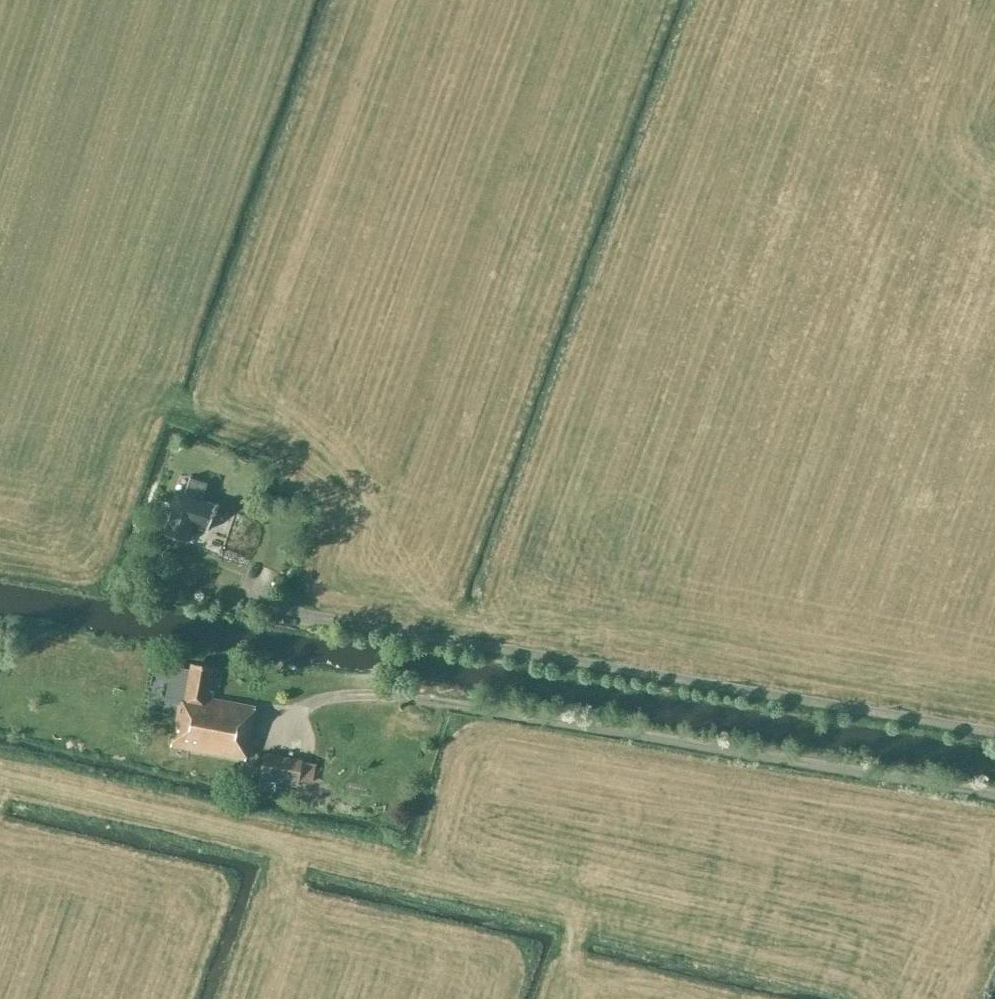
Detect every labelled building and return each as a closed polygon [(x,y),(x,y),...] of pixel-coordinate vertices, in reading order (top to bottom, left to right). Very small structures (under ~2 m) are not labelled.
[(216,457),(185,446),(179,463),(183,465),(159,532),(186,542),(192,526),(204,530),(213,504),(200,499),(216,457)] [(209,689),(213,667),(190,663),(189,670),(177,668),(174,684),(182,685),(171,746),(245,759),(252,722),(246,721),(249,705),(211,698),(212,690),(209,689)] [(301,761),(264,754),(259,778),(296,785),(301,761)]
